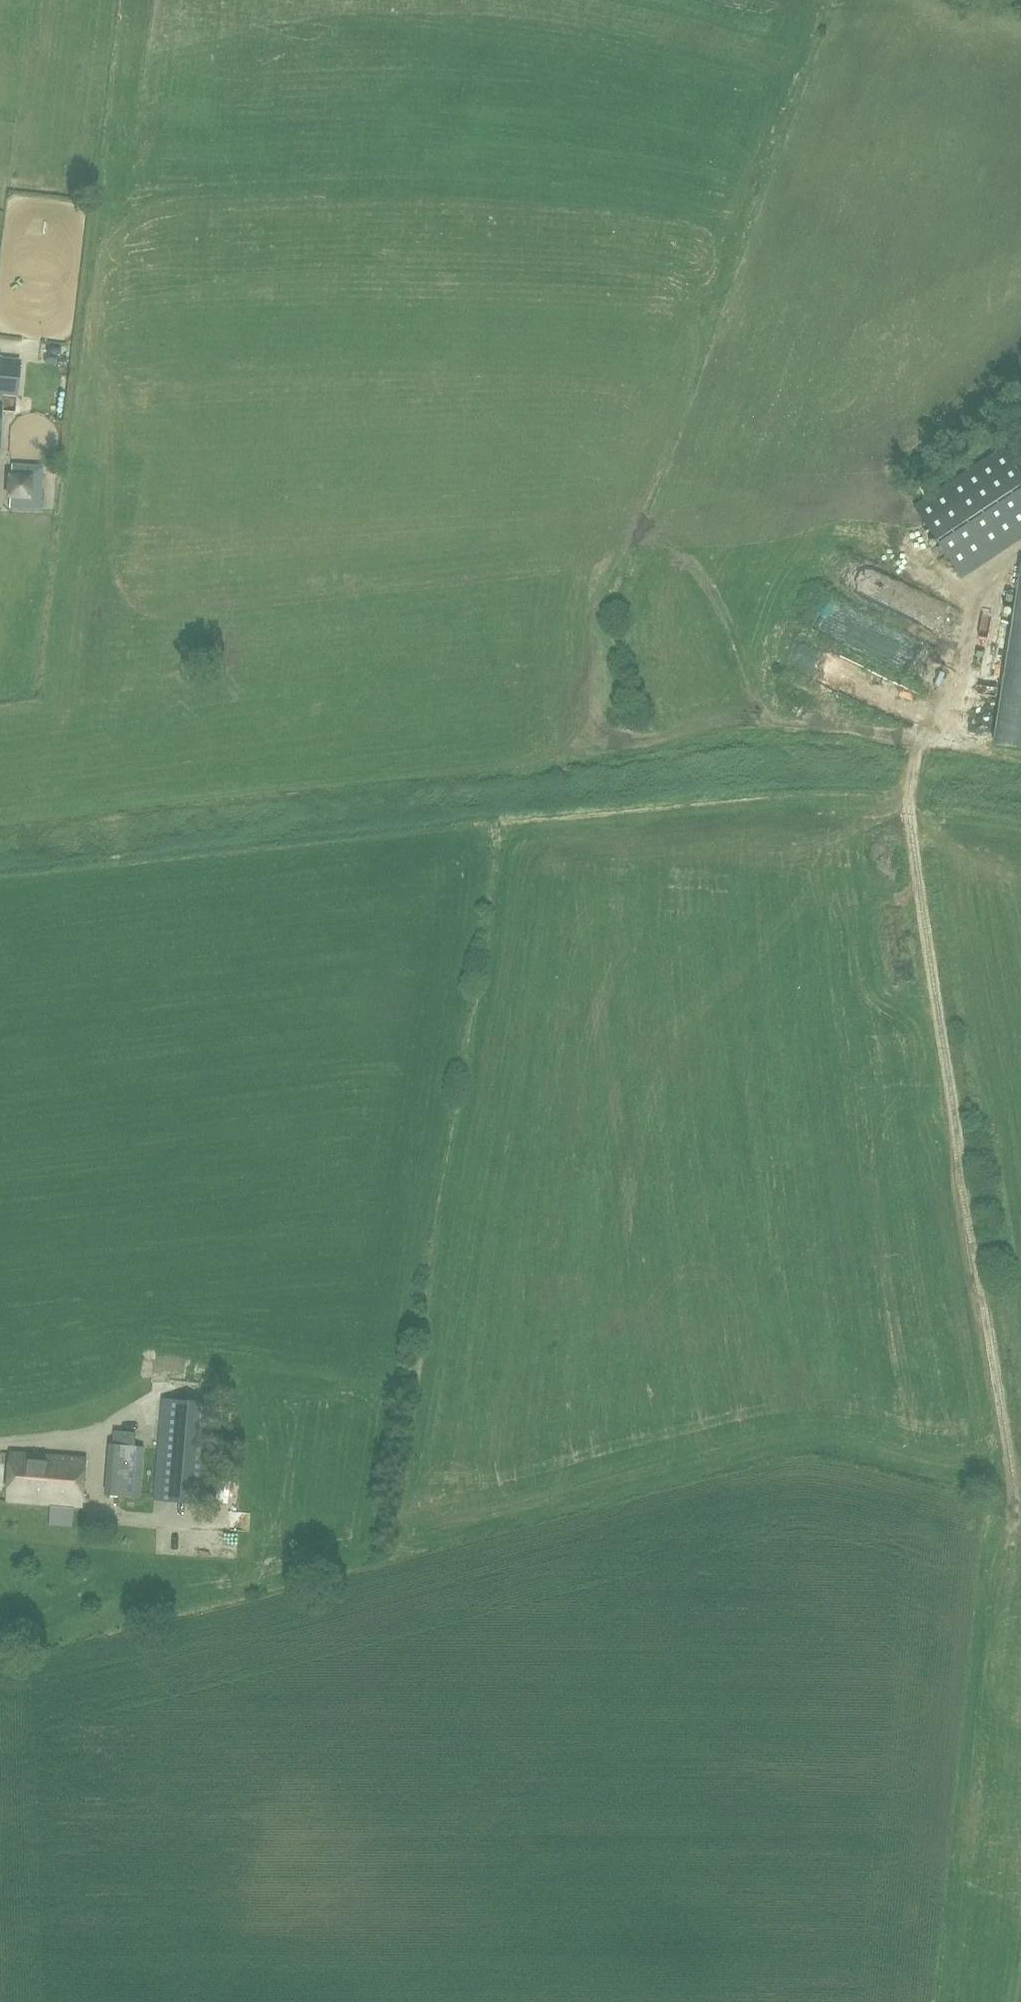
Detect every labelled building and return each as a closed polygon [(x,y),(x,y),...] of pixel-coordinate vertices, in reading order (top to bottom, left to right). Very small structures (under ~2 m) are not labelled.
[(1,410),(15,410),(15,398),(18,361),(0,360),(0,420),(1,410)] [(1020,537),(1020,476),(1001,447),(914,506),(962,577),(1020,537)] [(41,467),(11,465),(9,507),(39,508),(41,467)] [(1017,565),(988,741),(1020,746),(1020,566),(1017,565)] [(867,613),(850,638),(859,644),(877,620),(867,613)] [(872,682),(860,686),(865,699),(877,694),(872,682)] [(154,1501),(208,1505),(215,1403),(161,1400),(154,1501)] [(108,1496),(140,1499),(144,1448),(112,1446),(108,1496)] [(10,1453),(6,1501),(21,1502),(20,1514),(18,1534),(80,1539),(81,1519),(32,1515),(32,1503),(82,1507),(86,1459),(10,1453)]
